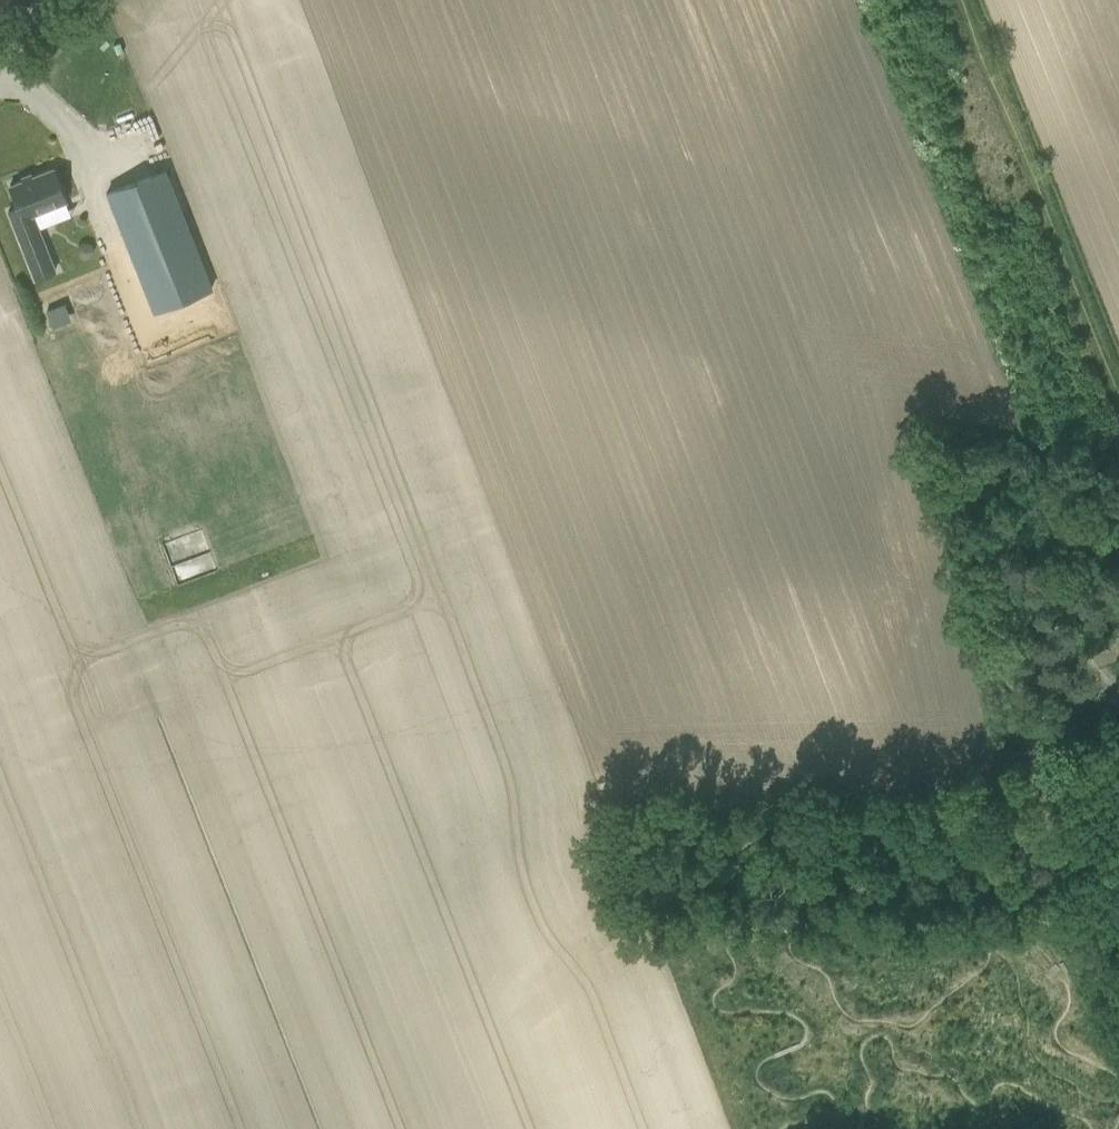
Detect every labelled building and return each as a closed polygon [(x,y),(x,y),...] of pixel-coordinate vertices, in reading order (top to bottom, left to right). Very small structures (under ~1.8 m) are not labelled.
[(7,211),(34,278),(55,270),(33,214),(66,201),(53,167),(8,185),(17,207),(7,211)] [(286,475),(165,169),(106,192),(227,498),(286,475)] [(79,244),(76,250),(79,256),(85,258),(91,256),(93,250),(90,244),(84,242),(79,244)]
